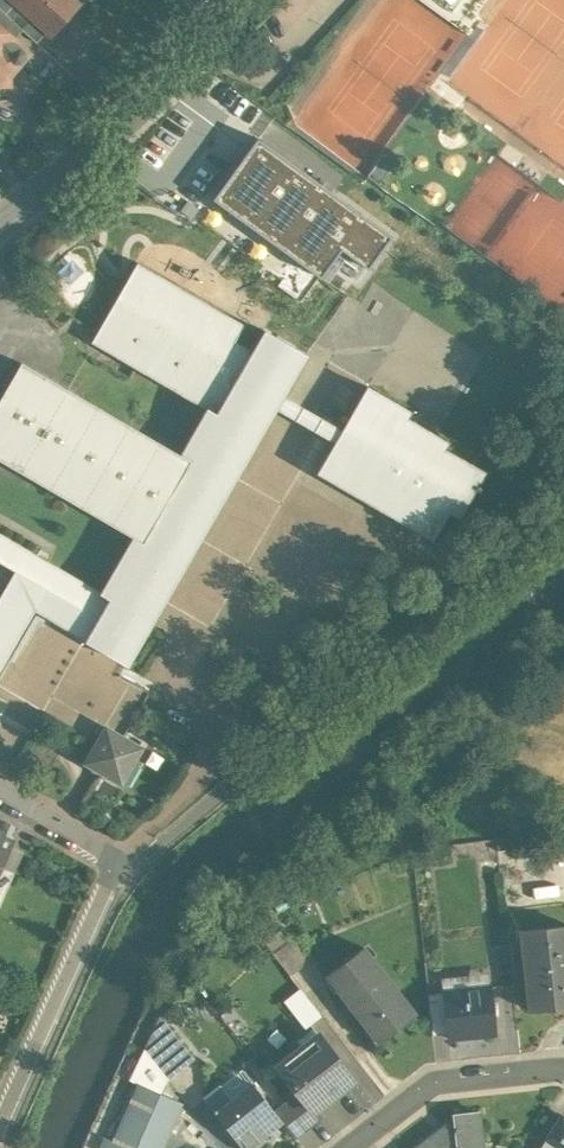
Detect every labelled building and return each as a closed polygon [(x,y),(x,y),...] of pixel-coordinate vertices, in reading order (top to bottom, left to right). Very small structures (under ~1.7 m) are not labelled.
[(70,0),(14,0),(16,2),(47,30),(51,34),(76,5),(70,0)] [(47,30),(16,2),(5,14),(22,30),(36,43),(47,30)] [(0,10),(0,29),(12,40),(22,30),(5,14),(0,10)] [(6,84),(5,74),(14,64),(20,64),(26,58),(24,52),(0,29),(0,84),(6,84)] [(395,235),(256,135),(207,202),(319,283),(340,254),(366,274),(395,235)] [(394,162),(383,153),(367,176),(378,184),(394,162)] [(241,324),(135,263),(90,342),(204,408),(214,413),(250,351),(231,341),(241,324)] [(134,531),(99,591),(108,597),(85,638),(84,640),(127,665),(275,407),(280,397),(305,354),(262,330),(250,351),(214,413),(204,408),(169,468),(179,474),(143,536),(134,531)] [(19,362),(0,396),(0,459),(19,470),(21,466),(19,465),(55,402),(57,404),(66,389),(19,362)] [(409,411),(365,386),(340,431),(335,440),(317,473),(431,538),(447,510),(458,516),(484,472),(442,448),(446,441),(405,417),(409,411)] [(340,431),(280,397),(275,407),(335,440),(340,431)] [(57,404),(55,402),(19,465),(21,466),(134,531),(143,536),(179,474),(169,468),(57,404)] [(0,534),(0,667),(34,608),(57,567),(0,534)] [(99,591),(57,567),(34,608),(85,638),(108,597),(99,591)] [(141,747),(105,727),(84,763),(121,784),(141,747)] [(0,836),(0,869),(1,867),(13,841),(0,836)] [(0,869),(0,903),(13,873),(1,867),(0,869)] [(520,930),(523,953),(529,953),(531,969),(526,969),(528,991),(533,990),(535,1009),(563,1006),(563,925),(520,930)] [(296,935),(273,953),(290,975),(313,958),(296,935)] [(414,1013),(362,947),(326,975),(378,1041),(414,1013)] [(463,978),(441,980),(442,992),(465,989),(463,978)] [(465,989),(442,992),(442,993),(447,1033),(447,1038),(494,1033),(489,987),(465,989)] [(301,988),(284,1001),(304,1028),(321,1015),(301,988)] [(442,993),(427,994),(431,1035),(447,1033),(442,993)] [(194,1059),(160,1016),(144,1049),(167,1080),(194,1059)] [(318,1034),(276,1066),(295,1091),(311,1111),(315,1109),(353,1080),(318,1034)] [(167,1080),(144,1049),(129,1081),(137,1084),(138,1083),(160,1093),(167,1080)] [(238,1071),(219,1086),(230,1100),(249,1085),(238,1071)] [(138,1083),(137,1084),(112,1142),(103,1138),(99,1147),(162,1147),(176,1115),(182,1103),(160,1093),(138,1083)] [(251,1084),(249,1085),(230,1100),(214,1114),(242,1147),(253,1147),(263,1140),(259,1134),(279,1118),(275,1113),(251,1084)] [(230,1100),(219,1086),(203,1100),(214,1114),(230,1100)] [(311,1111),(295,1091),(283,1100),(286,1104),(305,1129),(321,1117),(315,1109),(311,1111)] [(305,1129),(286,1104),(275,1113),(279,1118),(295,1137),(305,1129)] [(454,1114),(454,1119),(415,1147),(481,1147),(477,1111),(454,1114)] [(162,1147),(201,1147),(176,1115),(162,1147)] [(561,1115),(546,1139),(548,1140),(542,1147),(563,1147),(563,1117),(561,1115)]
